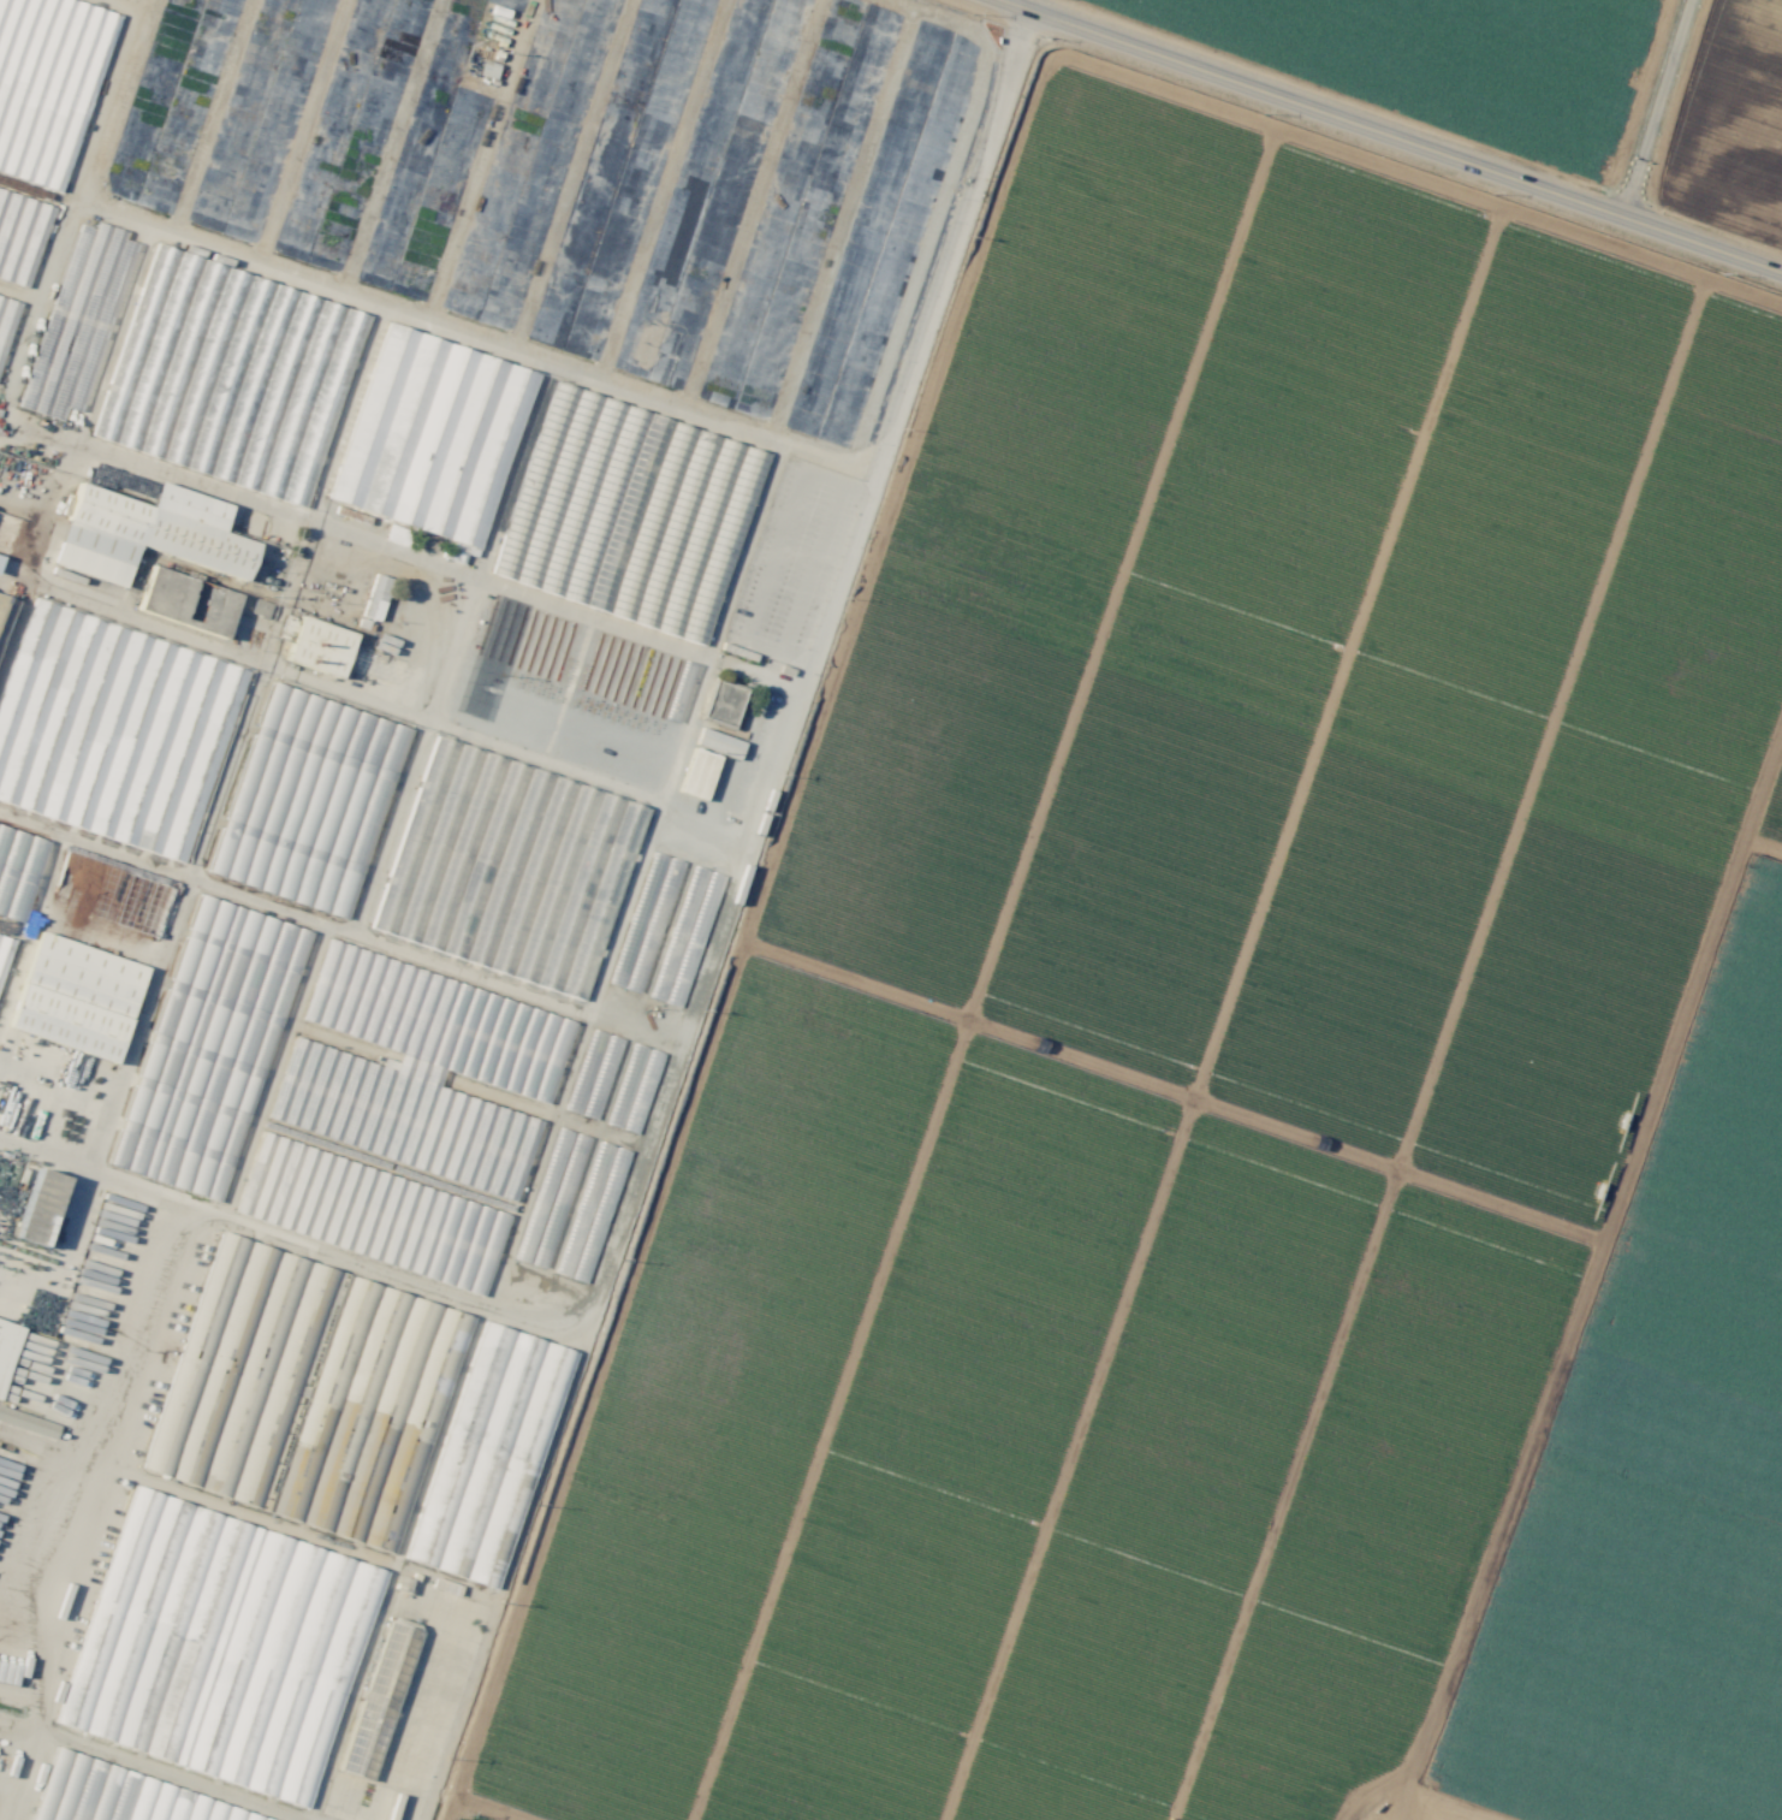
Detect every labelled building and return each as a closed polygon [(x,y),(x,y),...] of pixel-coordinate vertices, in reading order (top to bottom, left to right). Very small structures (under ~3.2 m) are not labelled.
[(64,194),(117,10),(83,0),(0,0),(0,175),(64,194)] [(30,284),(54,201),(0,186),(0,275),(30,284)] [(22,409),(62,420),(66,407),(85,412),(133,242),(124,239),(126,231),(96,222),(94,229),(74,223),(22,409)] [(94,441),(310,505),(367,310),(151,246),(94,441)] [(21,302),(0,296),(0,368),(21,302)] [(536,369),(382,325),(330,503),(454,539),(451,551),(481,559),(536,369)] [(125,587),(136,548),(246,579),(256,543),(222,533),(231,504),(158,483),(151,506),(75,484),(52,566),(125,587)] [(493,573),(562,597),(580,596),(585,580),(590,582),(590,589),(604,588),(603,573),(588,574),(579,572),(573,572),(574,574),(570,575),(566,584),(556,581),(554,588),(544,585),(546,580),(541,574),(536,573),(536,564),(530,565),(523,562),(508,563),(493,573)] [(137,610),(226,638),(240,594),(151,566),(137,610)] [(380,621),(389,578),(371,574),(363,618),(380,621)] [(266,618),(271,604),(254,598),(250,613),(266,618)] [(246,664),(29,602),(0,704),(0,805),(190,860),(246,664)] [(354,632),(298,616),(285,661),(341,677),(354,632)] [(349,918),(407,726),(267,683),(209,876),(349,918)] [(726,754),(731,737),(699,729),(695,746),(726,754)] [(373,933),(586,997),(603,938),(609,952),(618,955),(614,960),(608,956),(611,962),(608,967),(603,982),(622,988),(628,980),(644,985),(641,979),(627,975),(633,967),(637,956),(641,967),(650,969),(682,862),(669,858),(665,869),(666,871),(663,882),(658,869),(650,867),(642,878),(634,876),(648,803),(431,739),(373,933)] [(706,800),(717,755),(690,749),(679,794),(706,800)] [(0,824),(0,913),(24,920),(49,839),(0,824)] [(114,1170),(228,1201),(304,926),(190,895),(114,1170)] [(0,932),(0,987),(15,937),(0,932)] [(8,1029),(117,1062),(146,966),(38,933),(8,1029)] [(575,1017),(324,944),(302,1022),(403,1052),(399,1062),(384,1058),(382,1064),(292,1038),(267,1123),(517,1196),(540,1118),(440,1089),(445,1072),(550,1102),(575,1017)] [(597,1120),(623,1039),(590,1029),(565,1110),(597,1120)] [(646,1047),(630,1043),(613,1110),(625,1113),(633,1083),(637,1084),(646,1047)] [(473,1198),(477,1186),(266,1122),(262,1134),(473,1198)] [(516,1261),(549,1270),(586,1137),(582,1136),(579,1147),(568,1144),(571,1132),(554,1127),(516,1261)] [(509,1212),(260,1135),(235,1216),(484,1293),(509,1212)] [(556,1274),(588,1283),(616,1189),(618,1189),(629,1152),(615,1148),(607,1175),(601,1173),(609,1145),(595,1141),(556,1274)] [(66,1178),(36,1168),(14,1238),(44,1247),(66,1178)] [(1,1399),(23,1325),(0,1319),(0,1398),(1,1399)] [(500,1589),(572,1350),(482,1323),(458,1405),(449,1402),(446,1412),(450,1413),(406,1561),(500,1589)] [(0,1405),(0,1422),(53,1440),(58,1426),(0,1405)] [(385,1565),(129,1489),(58,1729),(313,1805),(385,1565)] [(287,1503),(277,1499),(273,1513),(292,1518),(295,1506),(287,1503)] [(373,1781),(396,1696),(401,1697),(419,1631),(388,1622),(375,1672),(393,1677),(393,1678),(401,1680),(398,1689),(384,1686),(378,1708),(364,1704),(357,1728),(352,1727),(340,1772),(373,1781)] [(50,1750),(29,1819),(284,1819),(50,1750)]
